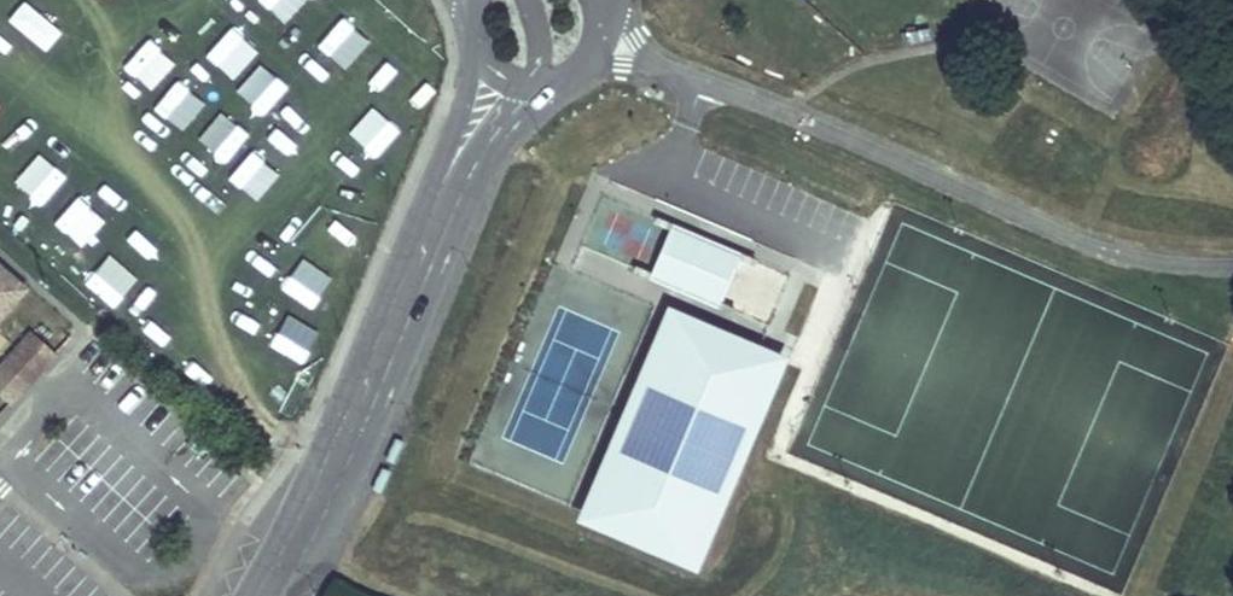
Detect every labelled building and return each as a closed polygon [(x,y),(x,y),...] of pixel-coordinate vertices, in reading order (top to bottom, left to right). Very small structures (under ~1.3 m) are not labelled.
[(673,224),(651,274),(718,302),(739,252),(673,224)] [(783,352),(667,303),(575,516),(692,566),(783,352)] [(34,332),(5,363),(28,384),(57,353),(34,332)]
